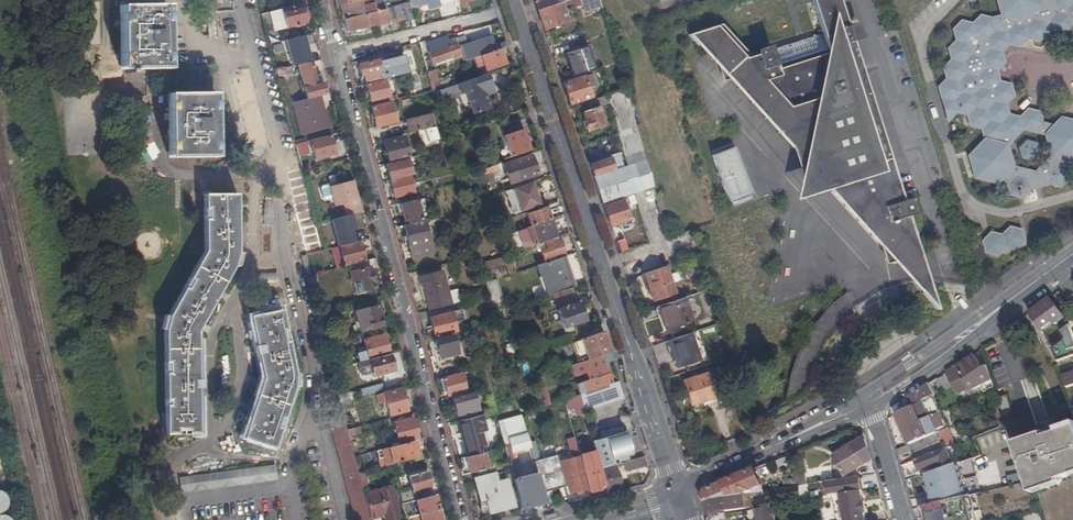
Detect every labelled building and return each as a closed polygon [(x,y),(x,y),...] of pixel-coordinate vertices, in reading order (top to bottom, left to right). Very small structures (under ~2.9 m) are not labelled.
[(348,4),(348,6),(342,7),(345,18),(386,9),(384,0),(362,0),(348,4)] [(535,1),(538,9),(557,3),(557,0),(539,0),(535,1)] [(538,9),(544,29),(567,21),(563,6),(569,4),(570,7),(581,3),(580,0),(566,0),(557,3),(538,9)] [(921,253),(909,215),(913,214),(909,199),(904,200),(853,41),(857,40),(853,24),(848,26),(840,0),(812,0),(823,33),(751,56),(721,24),(689,34),(701,47),(705,44),(796,144),(808,184),(826,178),(885,243),(892,263),(921,253)] [(956,39),(948,48),(952,59),(943,67),(946,78),(944,80),(938,86),(942,98),(952,101),(955,111),(956,111),(956,112),(967,115),(970,125),(977,126),(981,127),(983,136),(984,138),(968,154),(975,177),(998,183),(1002,179),(1007,184),(1011,195),(1022,197),(1025,194),(1031,188),(1049,183),(1061,186),(1069,178),(1066,167),(1067,160),(1065,152),(1072,150),(1072,120),(1061,117),(1057,120),(1046,117),(1043,107),(1031,104),(1023,112),(1011,109),(1009,100),(1017,91),(1013,79),(1002,76),(999,66),(1008,58),(1005,48),(1013,39),(1023,41),(1031,34),(1042,36),(1050,28),(1055,27),(1067,30),(1072,23),(1072,0),(1051,0),(1039,3),(1038,0),(996,0),(1002,19),(993,21),(983,19),(972,22),(961,20),(953,29),(956,39)] [(969,3),(974,9),(982,0),(972,0),(969,3)] [(408,21),(414,19),(411,7),(409,1),(403,3),(403,4),(408,21)] [(306,21),(301,3),(270,11),(275,29),(306,21)] [(165,68),(164,5),(123,5),(124,96),(147,96),(147,80),(159,81),(159,68),(165,68)] [(400,5),(386,9),(390,22),(404,19),(400,5)] [(386,9),(345,18),(348,31),(382,23),(383,25),(390,23),(390,22),(386,9)] [(275,29),(270,11),(261,13),(266,32),(275,29)] [(464,31),(465,35),(468,43),(493,35),(489,25),(464,31)] [(431,52),(429,53),(432,62),(451,56),(452,59),(461,56),(463,60),(473,57),(476,63),(482,61),(486,70),(504,64),(502,55),(504,54),(502,47),(499,48),(497,48),(496,44),(493,35),(468,43),(465,35),(448,41),(446,35),(428,42),(431,52)] [(428,42),(420,45),(423,55),(429,53),(431,52),(428,42)] [(574,75),(591,70),(588,58),(585,47),(584,47),(565,53),(571,74),(573,73),(574,75)] [(286,56),(273,59),(276,69),(289,66),(286,56)] [(451,56),(432,62),(433,65),(452,59),(451,56)] [(404,74),(399,57),(388,60),(389,65),(379,67),(377,59),(359,64),(362,75),(364,74),(366,81),(381,77),(382,80),(385,79),(404,74)] [(302,78),(307,97),(325,92),(323,82),(321,75),(315,76),(315,75),(311,61),(298,64),(302,78)] [(292,76),(290,66),(289,66),(276,69),(278,79),(292,76)] [(428,73),(429,76),(434,91),(440,88),(435,71),(428,73)] [(494,91),(488,73),(436,91),(439,101),(454,97),(457,106),(462,104),(463,107),(471,104),(474,113),(490,107),(486,94),(494,91)] [(563,83),(570,104),(590,97),(586,82),(588,81),(587,76),(584,77),(584,76),(563,83)] [(382,80),(366,83),(371,101),(389,96),(385,79),(382,80)] [(723,90),(734,102),(742,94),(731,82),(723,90)] [(619,135),(627,165),(639,161),(636,152),(643,150),(625,88),(607,94),(609,102),(619,135)] [(172,157),(201,157),(216,157),(216,146),(216,93),(201,93),(184,93),(172,93),(172,157)] [(599,106),(609,102),(607,94),(589,100),(592,108),(583,111),(585,118),(583,119),(587,131),(605,124),(599,106)] [(324,108),(321,95),(293,102),(297,116),(324,108)] [(952,101),(942,98),(948,121),(957,113),(956,112),(956,111),(955,111),(952,101)] [(372,106),(376,126),(397,121),(392,102),(372,106)] [(329,128),(324,108),(297,116),(302,135),(329,128)] [(428,141),(438,139),(432,113),(407,118),(411,132),(419,130),(425,128),(428,141)] [(511,156),(530,149),(523,128),(519,118),(502,124),(505,134),(504,135),(506,141),(503,142),(505,147),(508,146),(511,156)] [(336,153),(330,134),(311,140),(316,159),(336,153)] [(385,141),(390,163),(408,158),(411,157),(405,136),(385,141)] [(1032,161),(1040,152),(1037,141),(1026,138),(1017,147),(1020,158),(1032,161)] [(728,207),(752,200),(737,147),(713,153),(728,207)] [(605,202),(635,193),(653,187),(645,157),(643,150),(636,152),(639,161),(627,165),(622,166),(594,175),(603,203),(605,202)] [(590,165),(594,175),(622,166),(618,153),(608,156),(609,159),(601,161),(590,165)] [(538,173),(532,154),(513,161),(516,168),(513,169),(514,172),(512,173),(514,181),(538,173)] [(390,163),(387,163),(391,180),(412,175),(408,158),(390,163)] [(509,165),(507,160),(487,167),(489,172),(509,165)] [(412,175),(391,180),(395,196),(415,192),(411,179),(414,178),(413,175),(412,175)] [(358,199),(356,191),(353,180),(330,186),(335,203),(335,205),(344,203),(347,215),(363,211),(360,199),(358,199)] [(541,207),(544,206),(535,180),(533,181),(541,207)] [(526,212),(541,207),(533,181),(509,189),(517,215),(526,212)] [(335,203),(330,186),(330,184),(325,185),(322,189),(325,202),(329,205),(335,203)] [(517,215),(509,189),(504,191),(512,217),(517,215)] [(238,194),(228,194),(211,194),(203,194),(203,195),(204,195),(205,250),(192,273),(169,316),(165,329),(164,329),(165,334),(165,375),(165,392),(165,434),(167,434),(167,433),(175,433),(190,433),(197,433),(197,434),(198,434),(197,330),(204,318),(231,269),(233,265),(237,250),(237,226),(237,195),(238,195),(238,194)] [(422,218),(418,199),(401,203),(406,222),(422,218)] [(603,203),(610,225),(630,219),(624,200),(606,205),(605,202),(603,203)] [(539,223),(551,218),(546,205),(544,206),(541,207),(526,212),(531,225),(539,223)] [(546,240),(558,236),(555,229),(551,218),(539,223),(542,235),(535,238),(537,243),(546,240)] [(424,220),(404,225),(412,258),(433,253),(424,220)] [(558,236),(570,232),(567,225),(555,229),(558,236)] [(1017,249),(1025,241),(1021,230),(1010,227),(1002,235),(991,232),(982,241),(986,252),(997,255),(1005,246),(1017,249)] [(559,239),(558,236),(546,240),(547,244),(549,248),(546,249),(542,250),(545,260),(554,257),(566,253),(560,238),(559,239)] [(365,261),(360,241),(339,246),(345,266),(348,265),(354,263),(365,261)] [(503,255),(506,265),(507,269),(514,266),(511,252),(503,255)] [(301,256),(306,276),(313,275),(308,254),(301,256)] [(567,267),(570,266),(566,255),(540,263),(550,294),(553,293),(573,286),(567,267)] [(378,267),(375,258),(365,261),(354,263),(355,270),(350,272),(356,295),(365,292),(364,289),(375,286),(370,269),(378,267)] [(481,261),(482,270),(502,267),(501,259),(481,261)] [(573,286),(574,286),(576,285),(570,266),(567,267),(573,286)] [(644,273),(651,293),(653,301),(675,293),(666,266),(644,273)] [(420,275),(429,310),(451,304),(442,269),(420,275)] [(644,273),(641,274),(647,294),(651,293),(644,273)] [(491,305),(502,302),(497,279),(486,281),(491,305)] [(566,334),(576,331),(573,323),(585,319),(574,286),(573,286),(553,293),(558,309),(558,310),(566,334)] [(933,290),(925,293),(939,308),(933,290)] [(1065,298),(1072,309),(1072,293),(1065,298)] [(684,297),(661,305),(664,315),(661,316),(666,330),(692,321),(684,297)] [(1064,317),(1050,297),(1030,313),(1042,328),(1052,320),(1059,328),(1064,325),(1061,322),(1065,320),(1063,318),(1064,317)] [(1065,298),(1063,299),(1069,320),(1072,319),(1072,309),(1065,298)] [(382,325),(377,305),(354,311),(359,331),(382,325)] [(294,386),(295,372),(282,311),(283,311),(283,309),(249,316),(250,317),(251,317),(263,378),(243,438),(242,437),(242,439),(274,449),(294,386)] [(451,311),(430,316),(435,337),(457,332),(451,311)] [(580,362),(610,352),(603,331),(580,339),(577,331),(576,331),(566,334),(528,347),(530,356),(573,342),(580,362)] [(369,359),(389,353),(385,334),(364,340),(369,359)] [(691,334),(669,341),(678,366),(699,359),(691,334)] [(458,353),(453,335),(436,340),(441,357),(458,353)] [(1050,367),(1057,364),(1059,364),(1050,339),(1041,342),(1050,367)] [(580,393),(611,383),(605,363),(613,360),(610,352),(580,362),(572,365),(576,375),(587,372),(589,380),(577,384),(580,393)] [(394,371),(389,353),(369,359),(358,361),(361,373),(372,370),(374,376),(394,371)] [(980,365),(975,354),(957,366),(959,369),(965,379),(968,389),(984,381),(985,382),(986,381),(992,379),(988,367),(984,370),(982,371),(978,366),(980,365)] [(959,369),(957,366),(947,372),(958,396),(969,391),(968,389),(965,379),(959,369)] [(466,390),(462,373),(440,378),(443,391),(446,390),(448,395),(466,390)] [(690,405),(703,401),(713,397),(714,397),(706,373),(682,381),(690,405)] [(1072,385),(1072,373),(1064,377),(1067,387),(1072,385)] [(546,377),(545,374),(536,378),(544,406),(550,404),(543,378),(546,377)] [(1034,378),(1022,382),(1034,416),(1023,419),(1026,427),(1034,424),(1035,428),(1050,423),(1034,378)] [(995,386),(992,379),(986,381),(990,389),(995,386)] [(584,409),(624,396),(619,380),(611,383),(580,393),(579,394),(584,409)] [(934,395),(929,384),(916,392),(921,401),(932,396),(934,395)] [(362,395),(372,392),(371,386),(360,390),(362,395)] [(407,410),(401,388),(374,395),(377,404),(386,402),(389,415),(407,410)] [(473,393),(453,398),(457,414),(478,408),(473,393)] [(937,400),(934,395),(932,396),(921,401),(904,410),(896,414),(903,429),(929,417),(941,411),(937,400)] [(1002,406),(1005,416),(1013,414),(1007,396),(999,399),(1002,406)] [(904,410),(900,402),(891,408),(894,415),(896,414),(904,410)] [(1005,416),(1002,406),(995,409),(1002,427),(1008,424),(1005,416)] [(370,516),(364,493),(358,472),(354,456),(347,429),(342,411),(327,415),(356,519),(371,519),(370,516)] [(947,425),(941,411),(929,417),(903,429),(909,444),(937,433),(936,430),(947,425)] [(465,432),(462,433),(468,456),(483,452),(486,451),(481,432),(485,431),(481,415),(461,420),(465,432)] [(509,463),(521,508),(544,502),(537,473),(518,478),(511,453),(530,447),(528,442),(521,416),(498,422),(504,447),(509,463)] [(417,438),(412,418),(393,423),(399,443),(417,438)] [(1052,430),(1053,434),(1072,428),(1072,424),(1052,430)] [(597,457),(600,467),(612,464),(611,459),(631,454),(625,431),(624,431),(622,426),(609,430),(610,435),(604,437),(592,440),(594,445),(597,457)] [(948,428),(937,433),(909,444),(897,449),(899,456),(912,451),(916,460),(945,449),(955,445),(948,428)] [(1053,434),(1069,481),(1072,479),(1072,428),(1053,434)] [(1053,434),(1052,430),(1033,436),(1035,440),(1053,434)] [(1069,481),(1053,434),(1035,440),(1035,441),(1049,483),(1059,480),(1062,479),(1063,482),(1069,481)] [(1035,440),(1033,436),(1015,443),(1015,444),(1016,446),(1035,440)] [(861,440),(853,445),(835,456),(847,476),(865,464),(872,461),(866,439),(861,440)] [(417,457),(413,440),(388,447),(392,463),(417,457)] [(528,442),(530,447),(533,460),(539,458),(535,440),(528,442)] [(1035,441),(1035,440),(1016,446),(1019,456),(1022,464),(1023,466),(1028,481),(1031,489),(1035,488),(1049,483),(1035,441)] [(591,459),(597,457),(594,445),(587,447),(591,459)] [(916,460),(902,466),(903,471),(917,466),(919,471),(939,464),(941,469),(952,465),(945,449),(916,460)] [(466,457),(470,472),(488,468),(483,452),(468,456),(466,457)] [(543,491),(565,485),(564,481),(559,463),(557,454),(534,461),(537,473),(538,472),(543,491)] [(627,472),(648,466),(644,456),(624,461),(627,472)] [(1013,457),(1016,466),(1022,464),(1019,456),(1013,457)] [(588,487),(581,464),(579,457),(574,459),(561,462),(567,480),(570,491),(588,487)] [(954,464),(959,481),(982,475),(976,457),(954,464)] [(588,487),(589,491),(600,488),(594,468),(591,469),(589,462),(581,464),(588,487)] [(177,477),(180,494),(277,480),(274,463),(177,477)] [(600,467),(607,493),(621,490),(614,463),(612,464),(600,467)] [(1011,486),(1028,481),(1023,466),(1007,470),(1010,481),(1011,486)] [(703,497),(704,502),(714,499),(722,498),(744,494),(742,490),(750,487),(751,489),(756,488),(762,485),(756,469),(706,490),(703,497)] [(415,500),(430,496),(428,489),(422,491),(421,488),(430,486),(429,483),(431,482),(429,475),(427,475),(426,471),(408,476),(412,490),(399,494),(402,503),(415,500)] [(807,485),(805,471),(798,472),(799,479),(784,481),(785,488),(791,487),(801,486),(807,485)] [(474,479),(480,499),(485,498),(489,511),(512,504),(504,472),(474,479)] [(982,475),(959,481),(961,488),(984,481),(982,475)] [(840,482),(839,480),(828,482),(830,495),(841,493),(862,490),(860,478),(840,482)] [(1032,493),(1050,487),(1049,483),(1035,488),(1031,489),(1032,493)] [(810,498),(807,485),(801,486),(803,499),(810,498)] [(791,487),(785,488),(768,491),(768,494),(771,494),(772,503),(770,504),(758,506),(759,512),(775,509),(774,504),(803,499),(801,486),(791,487)] [(370,516),(385,512),(386,519),(388,519),(398,518),(390,487),(364,493),(370,516)] [(841,493),(845,519),(867,519),(865,513),(867,512),(866,501),(864,501),(862,490),(841,493)] [(704,502),(708,513),(717,511),(726,509),(726,512),(746,509),(744,494),(722,498),(714,499),(704,502)] [(438,509),(434,495),(430,496),(415,500),(419,514),(438,509)] [(969,496),(975,519),(979,519),(972,495),(969,496)] [(925,507),(929,519),(975,519),(969,496),(925,507)] [(925,497),(913,499),(914,507),(926,505),(925,497)] [(485,498),(480,499),(483,512),(489,511),(485,498)] [(438,509),(419,514),(406,517),(406,519),(441,519),(438,509)] [(775,509),(759,512),(760,518),(776,516),(775,509)]
